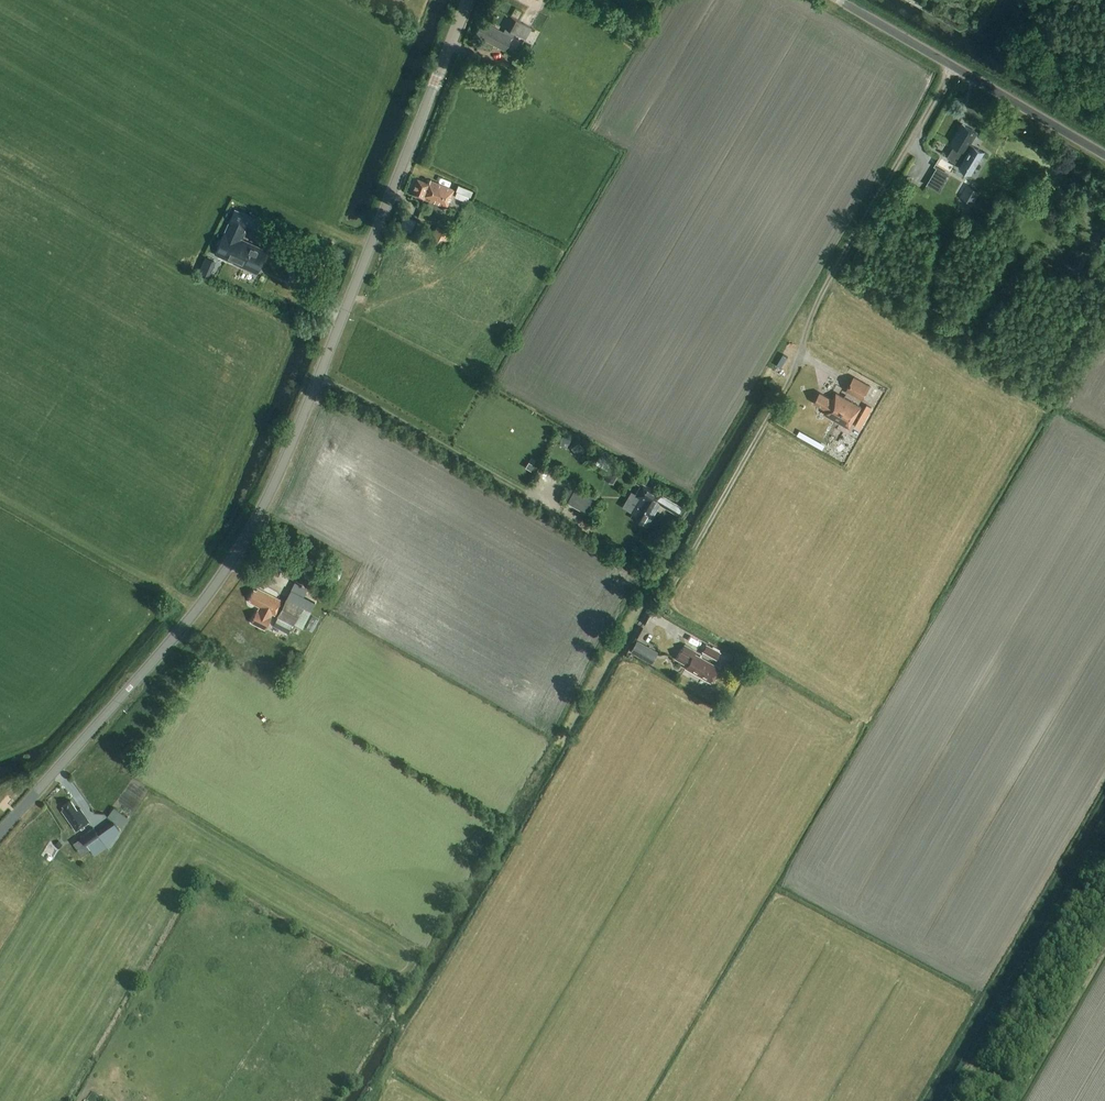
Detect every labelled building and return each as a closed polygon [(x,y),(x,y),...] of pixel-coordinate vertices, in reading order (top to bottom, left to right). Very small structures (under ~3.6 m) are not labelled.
[(506,28),(503,33),(485,23),(483,25),(482,24),(477,33),(479,33),(478,36),(504,50),(513,32),(526,39),(532,27),(510,16),(504,27),(506,28)] [(972,174),(985,152),(971,143),(978,132),(962,123),(950,144),(954,146),(947,158),(960,165),(959,167),(972,174)] [(423,198),(446,207),(453,189),(430,180),(429,183),(417,179),(411,193),(423,198)] [(457,184),(455,190),(470,196),(472,190),(457,184)] [(959,198),(973,205),(980,192),(966,185),(959,198)] [(254,218),(234,208),(213,254),(256,274),(267,250),(242,239),(245,231),(248,232),(254,218)] [(387,218),(382,229),(393,235),(399,224),(387,218)] [(431,238),(444,244),(450,232),(437,225),(431,238)] [(420,231),(414,242),(426,248),(432,236),(420,231)] [(202,263),(213,267),(215,261),(205,256),(202,263)] [(771,346),(764,361),(774,365),(781,351),(771,346)] [(845,391),(862,401),(870,386),(853,377),(845,391)] [(849,429),(862,407),(836,393),(832,399),(820,392),(813,403),(826,410),(824,414),(849,429)] [(867,405),(855,426),(860,429),(872,408),(867,405)] [(537,447),(542,458),(549,455),(543,444),(537,447)] [(621,470),(611,465),(603,478),(614,484),(621,470)] [(632,490),(622,506),(634,513),(632,516),(647,525),(653,513),(651,511),(661,494),(642,483),(636,492),(632,490)] [(315,589),(321,592),(326,584),(320,580),(315,589)] [(254,589),(248,599),(250,600),(249,602),(259,607),(251,623),(264,630),(271,617),(270,617),(272,614),(275,615),(276,612),(278,613),(276,617),(272,625),(286,632),(291,624),(293,625),(303,605),(287,597),(283,604),(281,603),(282,601),(257,588),(256,590),(254,589)] [(680,649),(682,643),(670,638),(667,644),(680,649)] [(637,640),(630,652),(651,664),(658,652),(637,640)] [(702,652),(716,660),(720,652),(706,644),(702,652)] [(696,652),(684,645),(676,658),(687,665),(685,667),(710,682),(718,668),(695,654),(696,652)] [(740,662),(734,672),(740,675),(745,665),(740,662)] [(70,800),(63,805),(65,808),(62,810),(75,829),(88,821),(80,808),(77,810),(70,800)] [(47,813),(48,815),(44,818),(59,837),(66,832),(56,818),(60,815),(54,807),(47,813)] [(93,827),(80,836),(94,856),(107,847),(108,848),(112,842),(102,828),(96,832),(93,827)] [(65,841),(70,850),(83,843),(79,834),(65,841)] [(62,857),(70,851),(63,843),(56,848),(62,857)]
